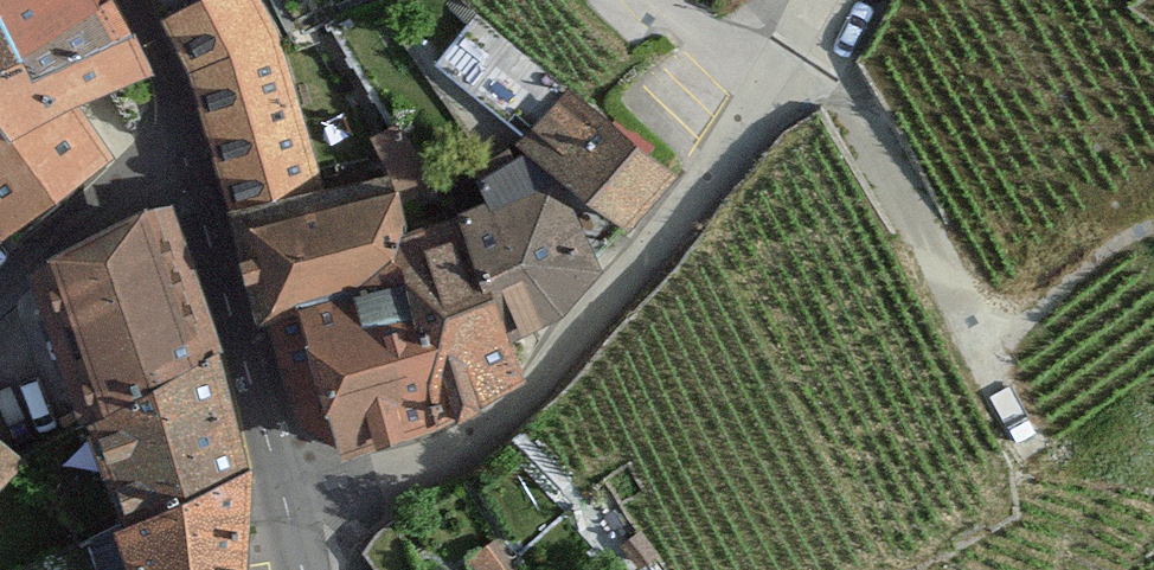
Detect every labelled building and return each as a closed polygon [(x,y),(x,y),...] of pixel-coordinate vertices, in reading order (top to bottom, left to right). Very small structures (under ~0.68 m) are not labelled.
[(108,149),(67,94),(142,73),(111,0),(0,0),(0,223),(108,149)] [(187,19),(208,68),(309,411),(361,437),(513,372),(602,269),(548,166),(560,155),(636,214),(673,169),(577,94),(535,136),(545,147),(494,173),(504,199),(412,238),(395,185),(326,199),(285,56),(254,0),(228,0),(187,19)] [(53,271),(147,569),(242,569),(248,477),(169,216),(53,271)] [(5,483),(55,551),(74,539),(21,463),(0,447),(0,487),(5,483)]
